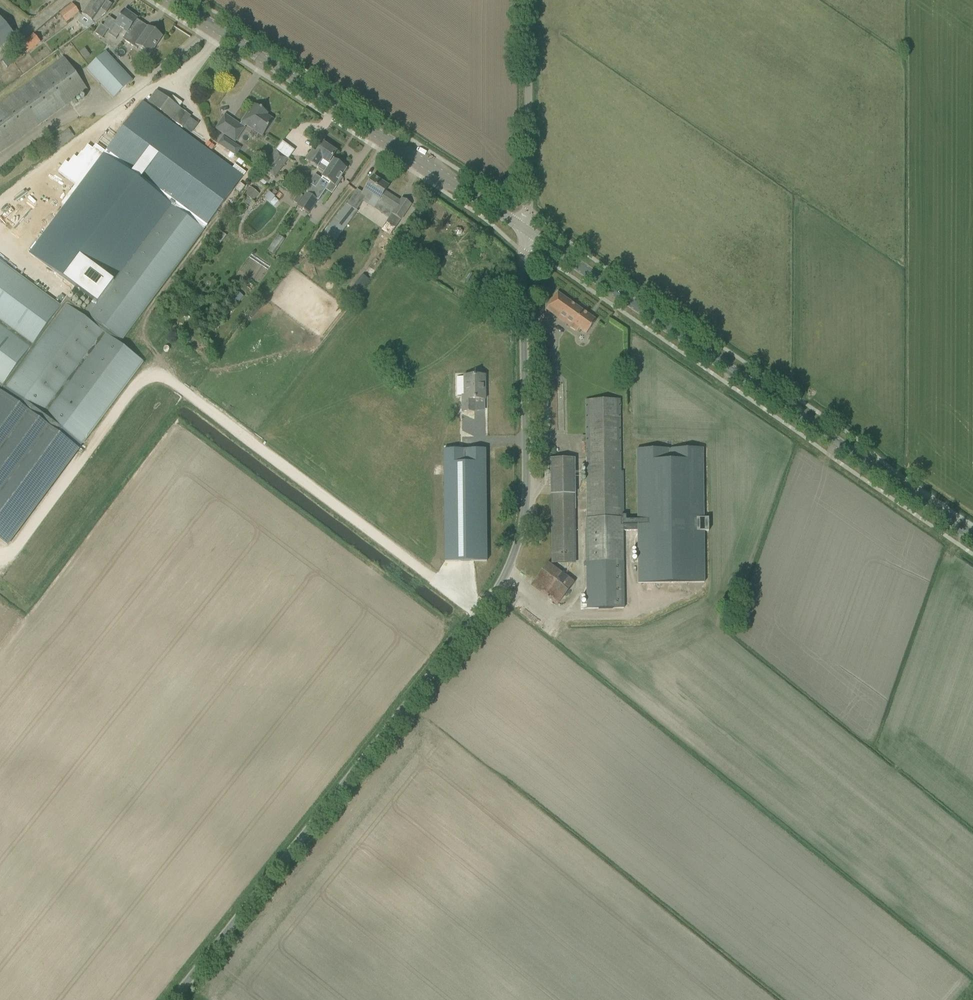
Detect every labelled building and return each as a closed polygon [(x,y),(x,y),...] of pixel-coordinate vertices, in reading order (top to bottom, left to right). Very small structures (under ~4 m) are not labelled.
[(82,16),(92,23),(102,7),(107,0),(93,0),(92,0),(82,16)] [(59,14),(66,23),(79,13),(72,4),(59,14)] [(122,31),(126,34),(132,25),(133,26),(137,19),(125,10),(115,25),(108,35),(116,40),(122,31)] [(15,36),(0,18),(0,49),(15,36)] [(132,25),(126,34),(127,34),(123,40),(137,49),(138,48),(150,55),(162,36),(148,27),(143,34),(133,26),(132,25)] [(97,35),(103,39),(109,30),(103,27),(97,35)] [(33,34),(21,44),(21,45),(27,54),(40,43),(33,34)] [(85,48),(80,52),(85,58),(89,55),(85,48)] [(86,70),(113,99),(132,81),(105,52),(86,70)] [(12,68),(20,78),(37,63),(29,54),(12,68)] [(88,90),(64,58),(0,104),(0,154),(88,90)] [(108,156),(133,175),(143,161),(144,162),(147,158),(146,158),(174,121),(183,127),(191,116),(156,91),(108,156)] [(225,115),(215,129),(235,143),(245,128),(244,128),(246,125),(263,136),(273,121),(266,116),(267,113),(255,105),(250,112),(249,111),(240,125),(225,115)] [(144,162),(84,244),(118,269),(204,154),(191,144),(195,137),(183,127),(174,121),(147,158),(144,162)] [(219,145),(228,151),(233,144),(224,138),(219,145)] [(39,174),(62,204),(109,169),(86,140),(39,174)] [(333,161),(331,159),(336,152),(323,143),(316,154),(312,152),(306,161),(325,173),(333,161)] [(262,169),(274,178),(288,159),(276,150),(262,169)] [(342,178),(340,177),(346,169),(344,168),(345,166),(338,160),(337,161),(337,163),(333,161),(325,173),(315,188),(311,185),(306,193),(297,207),(309,214),(317,201),(318,201),(330,183),(336,187),(343,178),(342,178)] [(177,210),(201,227),(243,170),(231,161),(225,169),(213,161),(177,210)] [(57,238),(75,252),(123,188),(104,175),(57,238)] [(357,189),(347,204),(356,211),(365,198),(376,206),(379,201),(393,210),(391,214),(401,221),(406,213),(411,204),(402,198),(400,201),(385,192),(389,187),(373,176),(367,184),(362,193),(357,189)] [(238,182),(233,188),(237,192),(242,185),(238,182)] [(244,195),(252,202),(263,189),(255,183),(244,195)] [(54,204),(58,200),(45,184),(40,187),(54,204)] [(265,197),(270,202),(276,197),(270,191),(265,197)] [(298,193),(293,200),(297,203),(302,195),(298,193)] [(342,219),(347,214),(344,212),(348,206),(345,204),(328,226),(335,231),(343,220),(342,219)] [(81,444),(143,361),(119,342),(204,229),(201,227),(177,210),(171,205),(112,284),(108,281),(85,312),(66,298),(60,307),(0,262),(0,384),(5,387),(81,444)] [(419,220),(414,226),(418,229),(422,222),(419,220)] [(407,230),(395,248),(403,253),(415,235),(407,230)] [(280,244),(283,239),(278,235),(275,240),(280,244)] [(456,288),(454,293),(468,298),(470,294),(456,288)] [(577,332),(579,329),(587,334),(596,321),(557,294),(549,305),(556,309),(553,314),(577,332)] [(551,348),(542,348),(542,368),(551,368),(551,348)] [(462,412),(474,412),(474,400),(485,400),(485,376),(467,376),(467,396),(462,396),(462,412)] [(5,387),(0,393),(0,540),(7,545),(78,449),(81,444),(5,387)] [(620,399),(585,400),(587,518),(621,518),(620,399)] [(638,518),(623,518),(623,528),(638,528),(639,583),(704,583),(704,531),(708,531),(708,518),(703,518),(703,449),(637,450),(638,518)] [(445,452),(443,452),(444,562),(487,561),(485,451),(445,452)] [(550,459),(551,562),(575,561),(574,459),(550,459)] [(587,518),(585,518),(586,563),(587,609),(624,609),(623,562),(623,528),(623,518),(621,518),(587,518)] [(531,585),(557,605),(574,583),(548,563),(531,585)]
